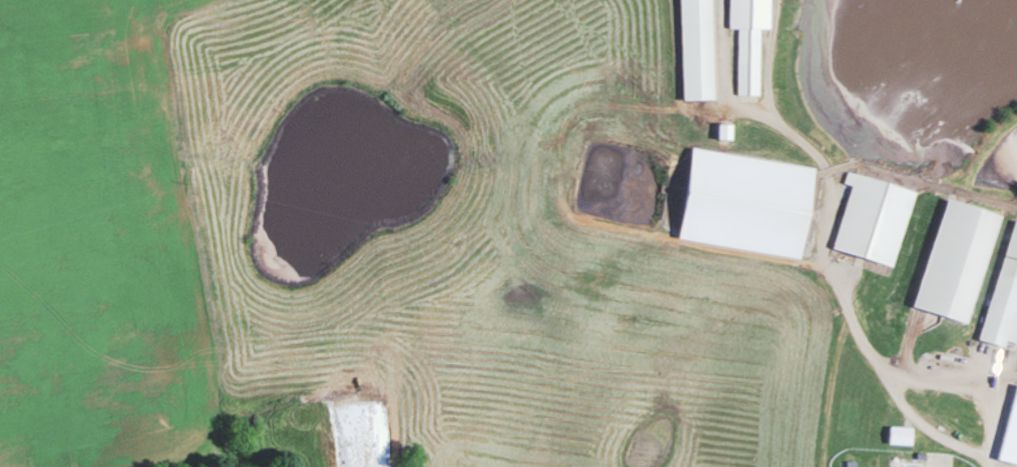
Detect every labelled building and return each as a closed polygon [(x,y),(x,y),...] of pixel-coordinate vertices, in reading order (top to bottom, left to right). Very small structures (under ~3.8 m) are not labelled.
[(711,99),(709,0),(677,0),(679,99),(711,99)] [(736,94),(758,95),(759,28),(768,28),(769,0),(727,0),(727,27),(737,28),(736,94)] [(732,123),(715,123),(715,138),(732,138),(732,123)] [(797,257),(811,166),(685,147),(671,238),(797,257)] [(912,190),(845,171),(842,182),(849,184),(831,248),(891,265),(912,190)] [(968,323),(997,213),(941,198),(911,307),(968,323)] [(1002,346),(1004,340),(1016,343),(1016,221),(1008,219),(978,340),(1002,346)] [(887,443),(913,444),(913,427),(887,426),(887,443)]
